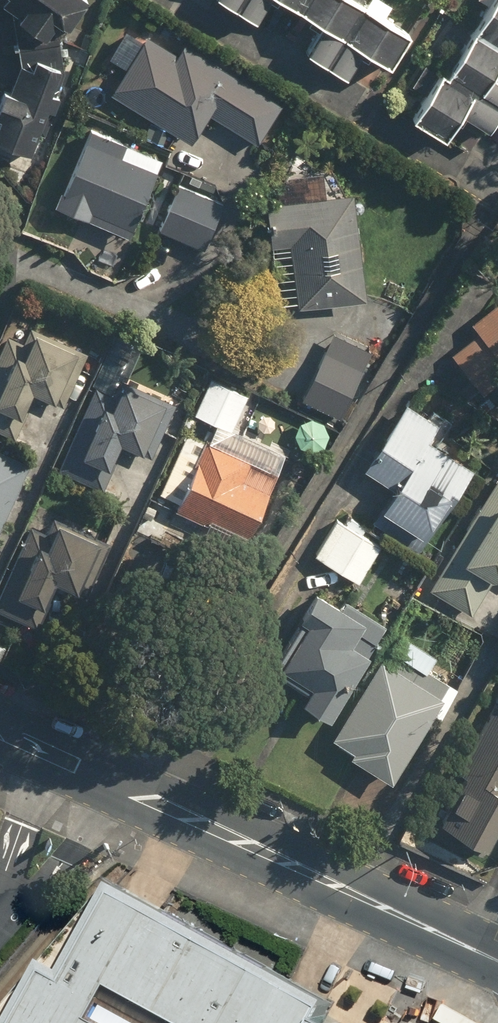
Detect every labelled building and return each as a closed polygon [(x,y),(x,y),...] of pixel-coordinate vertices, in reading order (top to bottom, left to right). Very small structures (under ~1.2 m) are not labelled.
[(0,2),(0,8),(14,17),(11,21),(43,43),(54,27),(63,33),(84,0),(1,0),(0,2)] [(383,69),(403,37),(344,0),(273,0),(383,69)] [(469,92),(476,97),(497,62),(497,0),(491,0),(445,74),(439,70),(407,121),(439,140),(469,92)] [(276,109),(151,32),(146,40),(124,26),(104,59),(122,70),(106,95),(189,146),(207,117),(254,146),(276,109)] [(27,156),(34,137),(42,139),(56,97),(49,94),(57,70),(32,61),(30,69),(19,65),(8,96),(0,94),(0,146),(27,156)] [(88,129),(54,209),(126,240),(160,159),(88,129)] [(221,202),(178,184),(157,232),(201,251),(221,202)] [(348,192),(262,203),(274,302),(290,300),(291,308),(361,300),(348,192)] [(469,323),(476,333),(449,354),(480,394),(497,380),(497,300),(469,323)] [(0,348),(0,432),(11,437),(30,396),(58,409),(84,352),(27,326),(20,342),(6,335),(0,348)] [(210,378),(191,413),(226,432),(244,396),(210,378)] [(112,394),(95,386),(54,469),(93,488),(115,442),(147,458),(169,414),(155,407),(158,400),(118,381),(112,394)] [(417,548),(467,467),(424,441),(435,423),(402,404),(362,470),(390,488),(371,520),(417,548)] [(186,430),(155,493),(168,499),(163,507),(204,528),(208,520),(241,536),(273,473),(186,430)] [(27,461),(0,450),(0,522),(27,461)] [(428,591),(468,615),(494,571),(497,574),(497,471),(428,591)] [(334,518),(312,555),(356,582),(379,545),(334,518)] [(0,588),(0,614),(32,629),(54,583),(81,596),(105,546),(52,520),(45,536),(29,528),(0,588)] [(300,624),(271,668),(304,689),(296,700),(324,718),(385,626),(334,592),(327,601),(313,592),(295,620),(300,624)] [(397,633),(329,737),(349,750),(345,757),(384,783),(430,713),(437,718),(456,690),(426,671),(435,657),(397,633)] [(436,825),(480,848),(497,814),(497,709),(436,825)] [(376,1022),(311,986),(146,894),(114,876),(66,962),(44,950),(4,1022),(0,1020),(0,1022),(376,1022)]
